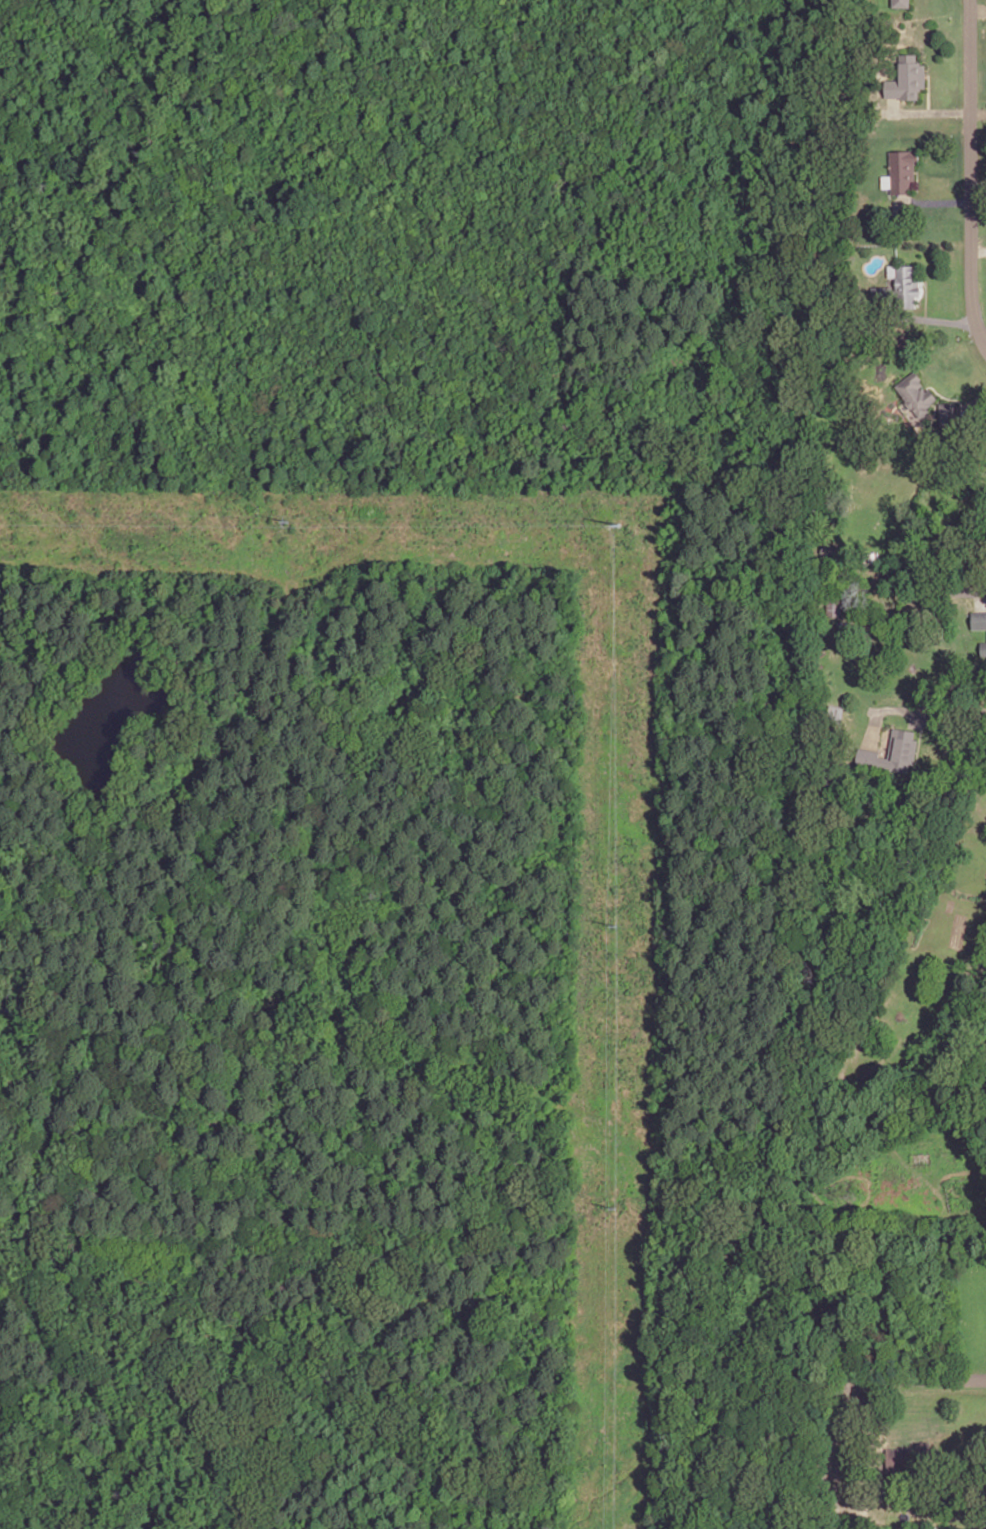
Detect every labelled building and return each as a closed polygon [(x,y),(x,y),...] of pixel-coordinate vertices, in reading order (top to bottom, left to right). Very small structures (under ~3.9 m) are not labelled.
[(887,79),(887,95),(902,95),(902,97),(919,97),(919,89),(922,89),(922,86),(927,86),(927,75),(927,63),(922,63),(922,61),(918,61),(918,52),(903,52),(903,61),(902,61),(902,79),(887,79)] [(890,149),(892,192),(912,191),(911,179),(916,178),(915,161),(920,161),(920,150),(915,150),(915,148),(890,149)] [(897,263),(897,289),(891,289),(891,286),(879,286),(879,303),(892,303),(892,293),(898,293),(898,300),(917,300),(917,294),(922,294),(921,266),(916,266),(916,263),(897,263)] [(915,370),(898,385),(921,412),(938,396),(930,386),(927,389),(923,385),(920,387),(919,386),(923,383),(919,379),(920,377),(915,370)] [(940,402),(941,424),(958,423),(957,401),(940,402)] [(973,628),(985,627),(985,610),(972,611),(973,628)] [(896,728),(915,731),(908,769),(858,760),(861,747),(881,750),(880,756),(891,757),(896,728)]
